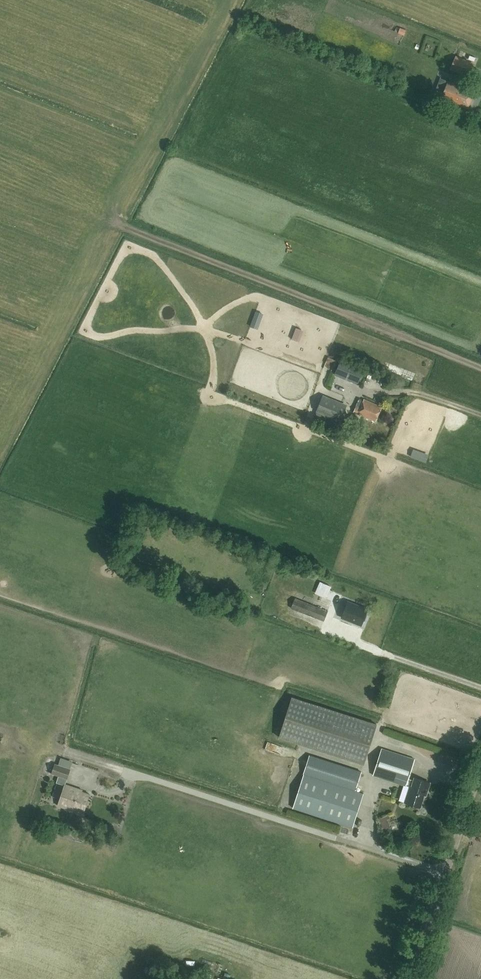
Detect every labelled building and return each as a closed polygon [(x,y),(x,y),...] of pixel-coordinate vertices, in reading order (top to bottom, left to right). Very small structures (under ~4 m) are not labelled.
[(406,36),(409,30),(402,27),(400,33),(406,36)] [(470,65),(472,60),(464,56),(461,62),(470,65)] [(466,72),(452,67),(449,74),(463,80),(466,72)] [(474,93),(447,82),(441,97),(449,101),(460,105),(467,109),(474,93)] [(449,101),(445,108),(457,113),(460,105),(449,101)] [(365,367),(341,358),(335,375),(358,384),(365,367)] [(444,369),(441,375),(449,379),(452,373),(444,369)] [(347,405),(324,395),(314,420),(345,432),(348,424),(340,420),(347,405)] [(423,408),(423,410),(432,410),(433,404),(420,404),(420,398),(411,397),(411,408),(423,408)] [(381,407),(359,398),(353,412),(375,421),(381,407)] [(447,455),(455,457),(457,448),(449,446),(447,455)] [(317,594),(335,600),(339,588),(322,582),(317,594)] [(328,611),(296,598),(292,609),(324,622),(328,611)] [(343,603),(340,610),(348,613),(345,621),(360,626),(366,611),(351,605),(350,605),(343,603)] [(376,725),(293,698),(280,738),(363,765),(376,725)] [(415,760),(381,749),(373,776),(406,787),(406,786),(410,787),(405,803),(420,807),(425,790),(427,791),(430,783),(415,778),(414,780),(409,779),(415,760)] [(361,773),(310,756),(292,808),(352,828),(364,794),(355,791),(361,773)] [(70,769),(55,764),(52,774),(59,776),(57,782),(65,785),(58,806),(73,811),(74,809),(84,813),(90,794),(78,791),(79,789),(65,785),(70,769)] [(392,815),(381,818),(384,831),(395,828),(392,815)]
